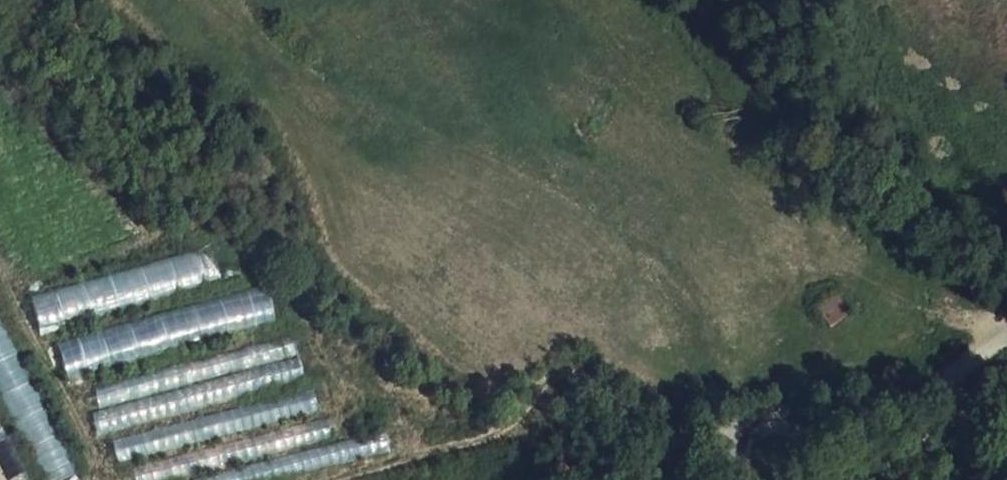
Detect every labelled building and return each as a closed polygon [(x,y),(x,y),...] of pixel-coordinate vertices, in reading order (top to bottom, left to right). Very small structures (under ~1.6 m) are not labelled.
[(224,239),(30,295),(42,333),(235,277),(224,239)] [(265,283),(56,344),(67,382),(276,321),(265,283)] [(44,479),(52,479),(76,467),(0,327),(0,399),(44,479)] [(292,335),(95,389),(100,408),(297,353),(292,335)] [(303,374),(297,353),(100,408),(93,410),(100,433),(303,374)] [(114,441),(120,462),(318,409),(312,388),(114,441)] [(135,469),(137,479),(170,479),(331,437),(326,418),(135,469)] [(192,479),(193,479),(293,479),(395,453),(388,429),(192,479)] [(0,440),(0,459),(10,479),(32,468),(14,433),(0,440)]
